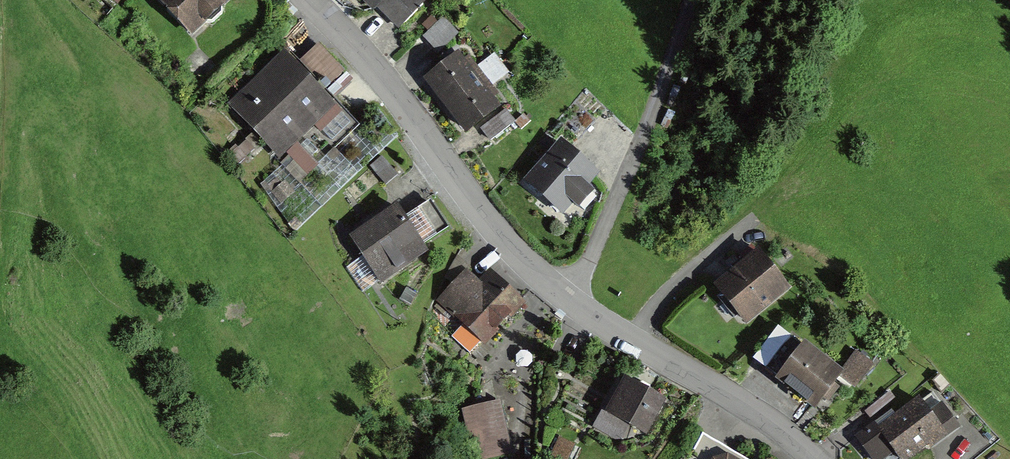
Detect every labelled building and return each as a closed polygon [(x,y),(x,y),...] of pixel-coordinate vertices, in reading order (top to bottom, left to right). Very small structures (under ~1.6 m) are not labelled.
[(191,32),(203,20),(206,23),(212,23),(222,13),(223,7),(221,5),(226,0),(161,0),(191,32)] [(378,13),(383,8),(411,35),(435,9),(426,0),(364,0),(378,13)] [(426,34),(440,49),(461,30),(446,14),(426,34)] [(301,62),(288,48),(226,106),(279,161),(339,104),(327,91),(349,69),(323,42),(301,62)] [(507,109),(466,54),(433,79),(473,133),(507,109)] [(604,180),(565,144),(531,179),(570,216),(604,180)] [(411,203),(356,231),(384,284),(437,257),(430,245),(457,231),(441,201),(417,214),(411,203)] [(792,289),(760,251),(720,285),(753,323),(792,289)] [(482,280),(468,266),(435,299),(490,353),(532,311),(491,271),(482,280)] [(879,366),(860,352),(849,368),(815,345),(812,350),(798,340),(774,374),(829,413),(852,381),(863,389),(879,366)] [(668,402),(626,380),(606,416),(649,438),(668,402)] [(861,439),(876,458),(893,458),(901,453),(905,458),(923,458),(963,428),(945,405),(933,414),(923,401),(883,431),(879,425),(861,439)] [(465,414),(476,458),(515,458),(502,405),(465,414)] [(708,439),(704,458),(746,458),(708,439)]
